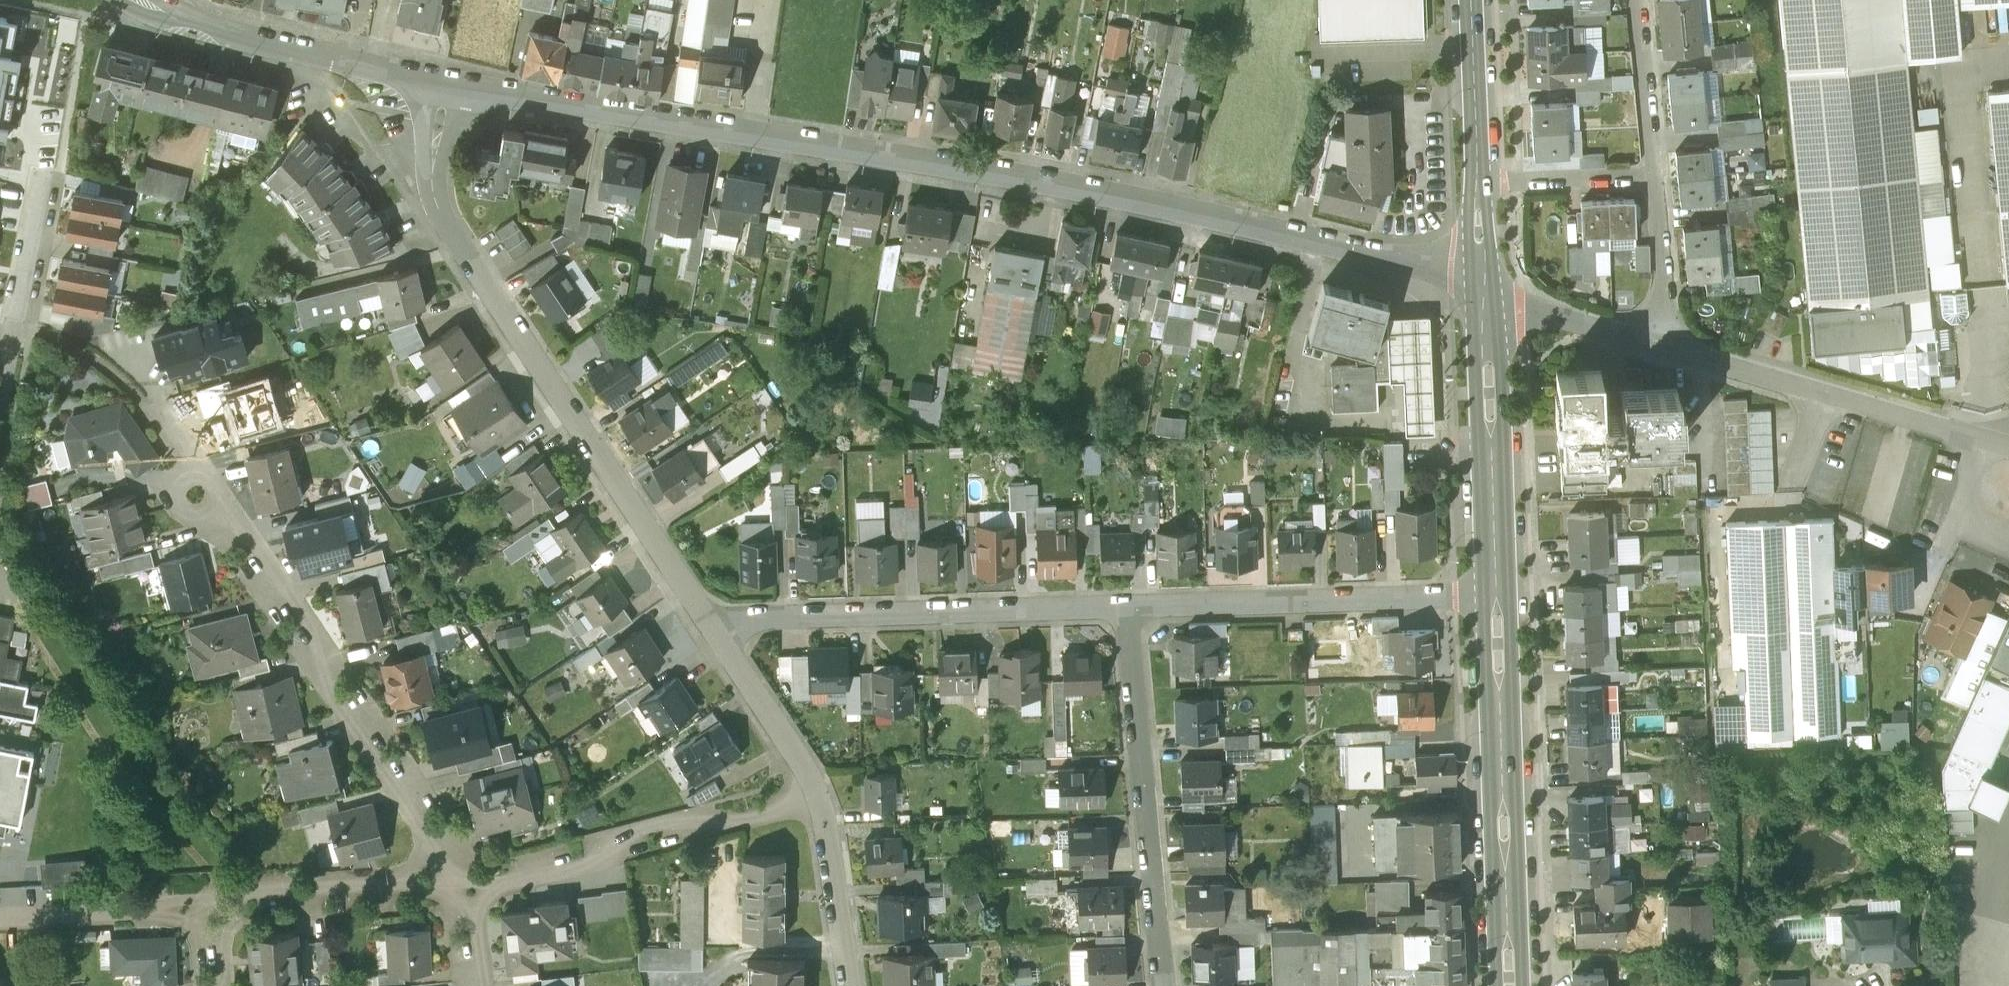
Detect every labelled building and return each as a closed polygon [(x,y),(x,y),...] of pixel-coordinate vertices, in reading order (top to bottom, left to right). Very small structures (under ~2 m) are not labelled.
[(296,3),(343,13),(346,0),(297,0),(296,3)] [(399,15),(416,18),(414,29),(435,33),(442,0),(440,0),(401,0),(399,15)] [(520,6),(551,12),(553,0),(521,0),(520,6)] [(659,100),(692,105),(694,95),(700,53),(708,0),(689,0),(678,62),(663,64),(659,100)] [(733,0),(708,0),(700,53),(718,55),(718,48),(727,46),(733,0)] [(1319,39),(1423,36),(1422,0),(1318,0),(1319,39)] [(1572,14),(1598,13),(1598,0),(1572,0),(1572,14)] [(1661,7),(1660,7),(1662,25),(1696,21),(1694,0),(1660,0),(1661,7)] [(1784,69),(1906,57),(1901,0),(1778,0),(1784,69)] [(1906,57),(1906,59),(1960,54),(1956,6),(2008,1),(2008,0),(1901,0),(1906,57)] [(640,35),(653,37),(646,62),(663,64),(673,11),(645,7),(640,35)] [(1598,13),(1572,14),(1572,26),(1583,26),(1599,25),(1598,13)] [(585,18),(571,15),(566,39),(557,80),(585,86),(592,53),(577,50),(579,45),(585,18)] [(6,136),(21,53),(11,51),(17,20),(0,17),(0,135),(6,136)] [(1169,26),(1147,21),(1144,38),(1165,43),(1169,26)] [(1696,21),(1662,25),(1664,42),(1665,51),(1699,48),(1696,21)] [(1128,27),(1109,24),(1103,53),(1124,57),(1127,41),(1126,41),(1128,27)] [(1563,26),(1529,28),(1529,36),(1529,37),(1529,54),(1564,53),(1563,26)] [(1572,26),(1563,26),(1564,53),(1584,52),(1583,26),(1572,26)] [(566,39),(530,31),(519,72),(557,80),(566,39)] [(636,59),(639,42),(631,40),(631,36),(626,35),(622,57),(636,59)] [(659,100),(663,64),(646,62),(653,37),(640,35),(639,42),(636,59),(629,94),(629,96),(659,100)] [(1713,44),(1714,58),(1753,54),(1751,39),(1713,44)] [(148,60),(101,48),(95,71),(104,73),(100,89),(97,88),(91,111),(112,116),(118,93),(138,99),(148,60)] [(882,55),(876,48),(869,54),(867,69),(861,105),(886,109),(893,61),(894,57),(882,55)] [(1584,52),(1564,53),(1565,79),(1576,79),(1585,78),(1585,77),(1584,52)] [(604,56),(592,53),(585,86),(597,90),(604,56)] [(718,55),(700,53),(694,95),(739,102),(745,59),(718,55)] [(1564,53),(1529,54),(1530,72),(1531,72),(1531,81),(1565,79),(1564,53)] [(622,57),(604,54),(604,56),(597,90),(629,94),(636,59),(622,57)] [(1753,54),(1714,58),(1716,73),(1755,69),(1753,54)] [(1906,59),(1906,57),(1784,69),(1807,309),(1900,300),(1928,298),(1929,298),(1926,262),(1921,216),(1906,59)] [(228,79),(169,64),(168,66),(148,60),(138,99),(218,119),(228,79)] [(919,65),(893,61),(886,109),(911,113),(915,92),(918,69),(919,65)] [(930,63),(919,62),(919,65),(918,69),(929,71),(930,63)] [(1024,66),(1003,62),(1000,77),(1021,81),(1024,66)] [(1158,100),(1153,127),(1150,141),(1166,144),(1167,138),(1196,144),(1202,112),(1194,111),(1197,97),(1182,94),(1187,68),(1166,64),(1158,100)] [(867,69),(853,66),(848,103),(861,105),(867,69)] [(1036,66),(1033,83),(1045,85),(1048,72),(1048,69),(1036,66)] [(929,71),(918,69),(915,92),(926,94),(929,71)] [(942,72),(930,70),(926,94),(938,96),(942,73),(942,72)] [(1701,71),(1667,75),(1668,83),(1668,84),(1669,101),(1704,98),(1701,71)] [(1059,74),(1048,72),(1045,85),(1043,95),(1041,105),(1050,107),(1050,105),(1052,106),(1059,74)] [(954,75),(942,73),(938,96),(950,97),(954,75)] [(1074,78),(1059,74),(1052,106),(1067,109),(1074,78)] [(1585,78),(1576,79),(1576,91),(1599,90),(1598,77),(1598,76),(1585,77),(1585,78)] [(1612,90),(1611,76),(1598,77),(1599,90),(1612,90)] [(1127,82),(1107,78),(1104,91),(1099,116),(1098,116),(1119,121),(1122,110),(1125,93),(1127,82)] [(274,91),(228,79),(218,119),(227,122),(261,130),(264,131),(274,91)] [(1031,92),(1043,95),(1045,85),(1033,83),(1031,92)] [(1599,90),(1576,91),(1577,104),(1582,103),(1599,102),(1599,90)] [(1987,92),(2006,284),(2008,284),(2008,90),(1987,92)] [(1158,100),(1125,93),(1122,110),(1129,111),(1126,122),(1147,126),(1153,127),(1158,100)] [(950,97),(938,96),(932,129),(964,134),(966,122),(973,123),(977,101),(950,97)] [(1035,105),(999,97),(992,131),(1028,138),(1035,105)] [(1704,98),(1669,101),(1671,119),(1672,119),(1673,127),(1706,124),(1704,98)] [(1566,103),(1532,105),(1532,113),(1532,131),(1567,129),(1566,105),(1566,103)] [(1577,104),(1566,105),(1567,129),(1583,129),(1582,103),(1577,104)] [(1937,104),(1916,106),(1918,120),(1938,117),(1937,104)] [(1052,106),(1050,105),(1050,107),(1044,138),(1069,143),(1075,111),(1067,109),(1052,106)] [(1129,111),(1122,110),(1119,121),(1126,122),(1129,111)] [(1345,137),(1336,172),(1327,169),(1319,202),(1373,215),(1379,188),(1386,187),(1383,110),(1351,112),(1352,137),(1345,137)] [(1087,113),(1080,144),(1091,146),(1094,129),(1090,128),(1093,114),(1087,113)] [(1119,121),(1098,116),(1099,116),(1093,114),(1090,128),(1094,129),(1091,146),(1090,152),(1112,156),(1119,121)] [(1722,120),(1723,134),(1761,131),(1760,117),(1722,120)] [(1126,122),(1119,121),(1112,156),(1135,161),(1139,139),(1144,140),(1147,126),(1126,122)] [(261,130),(227,122),(226,126),(228,127),(222,149),(245,155),(247,147),(256,149),(261,130)] [(320,146),(302,128),(269,174),(277,183),(285,183),(290,190),(287,193),(288,195),(290,194),(296,203),(304,206),(309,213),(305,215),(306,217),(313,213),(318,220),(317,228),(323,238),(331,235),(336,243),(333,250),(338,262),(393,249),(383,225),(390,221),(385,209),(374,213),(361,194),(368,189),(364,184),(361,179),(358,180),(351,169),(345,174),(331,154),(336,150),(326,140),(320,146)] [(1567,129),(1532,131),(1533,149),(1534,149),(1534,158),(1568,156),(1567,129)] [(503,130),(499,152),(475,149),(470,186),(494,190),(495,185),(508,187),(511,168),(518,169),(523,133),(503,130)] [(567,138),(523,131),(523,133),(518,169),(519,169),(519,171),(532,173),(532,171),(571,177),(574,157),(565,155),(567,138)] [(1761,131),(1723,134),(1724,147),(1724,149),(1762,146),(1761,131)] [(1167,138),(1166,144),(1160,171),(1189,178),(1192,162),(1200,163),(1203,152),(1194,150),(1196,144),(1167,138)] [(1763,146),(1746,149),(1750,170),(1768,166),(1763,146)] [(1724,147),(1708,148),(1711,175),(1727,173),(1724,149),(1724,147)] [(1708,148),(1675,151),(1676,160),(1675,160),(1677,178),(1711,175),(1708,148)] [(645,156),(605,149),(598,192),(638,199),(645,156)] [(1580,155),(1581,167),(1603,166),(1603,154),(1580,155)] [(681,164),(679,166),(668,164),(658,218),(662,224),(690,230),(692,230),(695,212),(702,170),(691,168),(690,166),(681,164)] [(187,178),(141,166),(135,190),(181,201),(187,178)] [(762,176),(745,173),(745,176),(727,172),(721,208),(742,212),(755,214),(762,176)] [(1729,197),(1727,173),(1711,175),(1714,201),(1729,200),(1729,197)] [(1711,175),(1677,178),(1679,196),(1680,204),(1714,201),(1711,175)] [(130,188),(101,181),(98,194),(122,199),(122,200),(128,201),(130,188)] [(823,189),(787,182),(785,194),(779,193),(776,206),(782,207),(781,218),(801,221),(799,233),(814,236),(818,214),(823,189)] [(885,189),(848,183),(847,193),(843,218),(855,220),(879,224),(885,189)] [(585,187),(571,185),(564,225),(577,228),(579,218),(585,187)] [(835,191),(823,189),(818,214),(830,216),(835,191)] [(98,194),(75,190),(71,213),(118,222),(122,200),(122,199),(98,194)] [(847,193),(835,191),(830,216),(843,218),(847,193)] [(1729,200),(1730,211),(1754,208),(1768,207),(1767,193),(1729,197),(1729,200)] [(1625,199),(1607,200),(1608,234),(1635,233),(1634,199),(1625,200),(1625,199)] [(1607,200),(1589,201),(1581,201),(1582,235),(1608,234),(1607,200)] [(950,207),(910,201),(903,243),(943,250),(946,236),(950,209),(950,207)] [(708,206),(706,214),(704,225),(717,228),(721,208),(708,206)] [(742,212),(721,208),(717,228),(738,231),(742,212)] [(1754,208),(1730,211),(1732,228),(1756,226),(1754,208)] [(975,213),(950,209),(946,236),(970,240),(975,213)] [(706,214),(695,212),(692,230),(690,230),(689,235),(702,237),(704,225),(706,214)] [(118,222),(71,213),(67,237),(90,242),(114,246),(118,222)] [(1949,213),(1921,216),(1926,262),(1929,262),(1953,260),(1949,213)] [(768,215),(766,223),(765,228),(799,233),(801,221),(781,218),(768,215)] [(513,218),(495,231),(501,240),(519,228),(513,218)] [(613,225),(579,218),(577,228),(575,240),(608,247),(613,225)] [(855,220),(843,218),(840,239),(852,241),(855,220)] [(756,222),(752,245),(762,246),(765,228),(766,223),(756,222)] [(1093,228),(1061,222),(1054,257),(1056,257),(1067,259),(1087,263),(1088,255),(1095,257),(1098,241),(1091,240),(1093,228)] [(577,228),(564,225),(562,233),(550,240),(557,251),(575,240),(577,228)] [(1716,225),(1682,228),(1683,236),(1685,254),(1719,251),(1716,225)] [(519,228),(501,240),(508,250),(526,237),(519,228)] [(1142,237),(1116,232),(1110,262),(1109,264),(1129,268),(1135,269),(1142,237)] [(1608,234),(1582,235),(1583,248),(1583,252),(1595,251),(1609,251),(1608,234)] [(526,237),(508,250),(514,259),(532,247),(526,237)] [(1168,243),(1142,237),(1135,269),(1141,270),(1162,275),(1168,243)] [(114,246),(90,242),(88,252),(112,256),(114,246)] [(1638,245),(1639,270),(1652,270),(1650,245),(1638,245)] [(877,293),(891,295),(900,249),(885,247),(877,293)] [(1583,252),(1583,248),(1570,248),(1571,275),(1583,274),(1584,284),(1597,283),(1595,251),(1583,252)] [(1232,258),(1198,250),(1191,283),(1199,285),(1211,288),(1224,291),(1232,258)] [(1719,251),(1685,254),(1686,272),(1687,272),(1688,280),(1721,277),(1719,251)] [(112,256),(88,252),(86,264),(110,268),(109,270),(117,271),(120,258),(112,256)] [(1040,276),(1042,262),(1043,260),(999,252),(993,289),(1036,297),(1037,293),(1040,276)] [(553,253),(521,271),(531,285),(561,265),(553,253)] [(1093,265),(1095,257),(1088,255),(1087,263),(1093,265)] [(1067,259),(1056,257),(1054,264),(1052,278),(1063,280),(1064,279),(1067,259)] [(1261,264),(1232,258),(1224,291),(1254,297),(1261,264)] [(1953,260),(1929,262),(1932,287),(1960,284),(1958,259),(1953,260)] [(86,264),(63,260),(58,283),(105,291),(109,270),(110,268),(86,264)] [(1109,264),(1110,262),(1100,260),(1092,301),(1102,303),(1109,264)] [(1052,278),(1054,264),(1042,262),(1040,276),(1052,278)] [(561,265),(531,285),(554,319),(584,299),(561,265)] [(1131,291),(1135,269),(1129,268),(1128,276),(1122,275),(1119,289),(1131,291)] [(416,269),(377,278),(377,280),(380,292),(386,315),(389,315),(415,308),(425,306),(416,269)] [(1141,270),(1135,269),(1131,291),(1142,293),(1145,280),(1140,278),(1141,270)] [(637,274),(631,309),(643,311),(649,277),(637,274)] [(1761,274),(1735,275),(1736,288),(1762,286),(1761,274)] [(1069,280),(1064,279),(1063,280),(1052,278),(1040,276),(1037,293),(1049,295),(1050,287),(1067,290),(1069,280)] [(377,280),(296,299),(303,325),(360,311),(357,297),(380,292),(377,280)] [(1387,300),(1322,282),(1307,335),(1354,348),(1373,353),(1381,324),(1388,324),(1388,308),(1387,300)] [(105,291),(58,283),(54,307),(79,312),(100,316),(101,316),(101,314),(105,291)] [(1211,288),(1199,285),(1195,304),(1198,305),(1199,304),(1207,306),(1211,288)] [(1065,298),(1067,290),(1050,287),(1049,295),(1065,298)] [(289,288),(268,293),(271,305),(292,300),(289,288)] [(1019,388),(1036,297),(993,289),(988,288),(977,346),(955,342),(949,376),(1019,388)] [(1224,291),(1211,288),(1207,306),(1220,309),(1224,291)] [(1126,318),(1131,291),(1119,289),(1114,316),(1126,318)] [(1142,293),(1131,291),(1126,318),(1137,320),(1142,293)] [(1966,291),(1940,293),(1941,315),(1950,322),(1961,321),(1968,313),(1966,291)] [(1171,298),(1157,295),(1152,318),(1167,321),(1168,314),(1171,298)] [(1928,298),(1900,300),(1903,329),(1930,327),(1930,321),(1928,298)] [(1900,300),(1807,309),(1812,352),(1813,352),(1857,348),(1904,344),(1903,329),(1900,300)] [(1207,306),(1199,304),(1198,305),(1195,318),(1217,323),(1220,309),(1207,306)] [(1429,307),(1388,308),(1388,324),(1390,372),(1404,371),(1406,432),(1434,430),(1429,307)] [(415,308),(389,315),(392,328),(415,321),(418,320),(415,308)] [(100,316),(79,312),(75,334),(81,335),(97,332),(100,316)] [(101,316),(100,316),(97,332),(111,329),(113,316),(101,314),(101,316)] [(1193,318),(1168,314),(1167,321),(1166,324),(1163,340),(1188,343),(1193,318)] [(215,317),(154,336),(161,359),(168,357),(173,373),(184,369),(187,376),(247,357),(240,335),(234,337),(228,320),(217,324),(215,317)] [(613,320),(594,332),(600,342),(619,330),(613,320)] [(415,321),(390,333),(402,359),(423,349),(421,347),(426,344),(415,321)] [(426,344),(421,347),(423,349),(436,369),(426,375),(437,392),(484,361),(459,323),(426,344)] [(1388,324),(1381,324),(1373,353),(1354,348),(1355,366),(1374,365),(1374,381),(1390,380),(1390,372),(1388,324)] [(1904,344),(1857,348),(1859,371),(1859,372),(1881,369),(1882,379),(1884,378),(1904,376),(1905,385),(1930,383),(1929,374),(1938,373),(1934,326),(1930,327),(1903,329),(1904,344)] [(619,330),(600,342),(606,351),(617,344),(618,345),(626,341),(619,330)] [(636,358),(626,341),(618,345),(629,362),(636,358)] [(617,344),(606,351),(610,357),(590,370),(608,398),(635,380),(639,378),(629,362),(618,345),(617,344)] [(1859,371),(1857,348),(1813,352),(1814,358),(1825,361),(1825,362),(1826,362),(1826,361),(1836,364),(1836,365),(1837,365),(1838,365),(1848,368),(1849,369),(1849,368),(1859,371)] [(697,355),(666,375),(674,387),(705,367),(697,355)] [(646,373),(636,358),(629,362),(639,378),(646,373)] [(1355,366),(1330,367),(1331,409),(1375,408),(1374,381),(1374,365),(1355,366)] [(639,378),(635,380),(641,390),(662,377),(655,368),(646,373),(639,378)] [(490,370),(466,387),(473,397),(497,382),(490,370)] [(1600,371),(1557,373),(1561,489),(1605,487),(1603,439),(1623,439),(1623,444),(1679,442),(1678,428),(1682,428),(1681,404),(1677,404),(1676,390),(1621,392),(1622,411),(1602,412),(1600,371)] [(473,397),(457,408),(485,451),(485,452),(494,446),(526,425),(497,382),(473,397)] [(912,382),(910,397),(930,401),(933,386),(912,382)] [(669,389),(653,399),(660,410),(676,400),(669,389)] [(653,399),(622,418),(641,448),(672,428),(660,410),(653,399)] [(1746,399),(1723,400),(1727,495),(1750,494),(1748,447),(1746,399)] [(120,404),(69,418),(67,432),(66,437),(73,464),(105,463),(104,449),(117,445),(136,473),(157,458),(120,404)] [(1770,410),(1747,411),(1748,446),(1771,446),(1770,410)] [(1185,434),(1185,415),(1155,414),(1155,433),(1185,434)] [(720,426),(704,437),(719,459),(735,449),(720,426)] [(67,432),(43,439),(51,470),(73,464),(66,437),(67,432)] [(1381,434),(1383,486),(1397,486),(1405,485),(1403,433),(1381,434)] [(704,437),(686,448),(702,473),(720,462),(719,459),(704,437)] [(506,463),(504,464),(511,474),(541,453),(534,443),(506,463)] [(753,445),(719,467),(727,479),(761,457),(753,445)] [(494,446),(485,452),(485,451),(475,458),(487,477),(504,464),(506,463),(494,446)] [(1748,446),(1748,447),(1750,494),(1773,493),(1771,446),(1748,446)] [(286,448),(248,458),(260,506),(293,498),(288,477),(293,475),(286,448)] [(686,448),(655,468),(674,498),(706,478),(702,473),(686,448)] [(511,474),(510,474),(518,486),(536,511),(567,489),(541,453),(511,474)] [(396,483),(412,491),(425,466),(409,458),(396,483)] [(487,477),(475,458),(468,462),(481,480),(487,477)] [(1695,461),(1672,462),(1673,497),(1697,496),(1695,461)] [(293,475),(288,477),(293,498),(303,495),(298,474),(293,475)] [(20,483),(26,506),(49,500),(43,477),(20,483)] [(1265,482),(1251,482),(1251,506),(1265,506),(1265,482)] [(1010,516),(1025,515),(1025,494),(1024,485),(1010,485),(1010,516)] [(518,486),(499,499),(518,524),(536,511),(518,486)] [(771,487),(772,506),(785,506),(784,486),(771,487)] [(1158,486),(1144,486),(1145,502),(1158,501),(1158,486)] [(1384,510),(1383,486),(1371,487),(1372,516),(1385,515),(1384,510)] [(1397,486),(1383,486),(1384,510),(1398,510),(1397,486)] [(101,490),(68,499),(71,512),(81,509),(81,507),(104,501),(101,490)] [(104,501),(81,507),(81,509),(87,531),(139,517),(133,494),(104,501)] [(1038,506),(1037,494),(1025,494),(1025,515),(1026,532),(1037,532),(1037,531),(1056,530),(1055,509),(1056,509),(1056,506),(1038,506)] [(349,496),(315,505),(318,518),(339,513),(340,515),(353,511),(349,496)] [(1158,501),(1145,502),(1146,526),(1159,525),(1158,501)] [(1323,504),(1311,505),(1312,531),(1312,532),(1324,532),(1323,504)] [(798,505),(785,506),(785,527),(786,536),(797,536),(797,535),(799,535),(798,505)] [(1242,505),(1223,505),(1218,511),(1219,528),(1217,528),(1219,568),(1254,567),(1253,527),(1250,527),(1249,511),(1242,505)] [(773,528),(785,527),(785,506),(772,506),(773,528)] [(1056,509),(1055,509),(1056,530),(1037,531),(1037,532),(1039,576),(1076,575),(1075,535),(1075,530),(1074,530),(1073,508),(1056,509)] [(1085,508),(1073,508),(1074,530),(1075,530),(1075,535),(1086,535),(1086,526),(1085,508)] [(1414,515),(1398,515),(1399,554),(1433,552),(1431,509),(1414,509),(1414,515)] [(556,527),(552,530),(565,548),(561,551),(561,552),(547,562),(559,580),(605,548),(580,511),(556,527)] [(286,527),(292,552),(299,550),(304,569),(338,560),(364,553),(358,532),(345,535),(340,515),(339,513),(318,518),(286,527)] [(1603,513),(1568,514),(1569,539),(1604,538),(1603,513)] [(1698,513),(1686,514),(1687,534),(1699,534),(1698,513)] [(920,515),(906,516),(907,538),(921,537),(920,515)] [(906,516),(892,517),(893,539),(907,538),(906,516)] [(139,517),(87,531),(93,554),(117,548),(146,541),(139,517)] [(549,517),(503,548),(513,562),(538,545),(536,541),(552,530),(556,527),(549,517)] [(1832,519),(1726,524),(1728,577),(1738,577),(1745,740),(1840,736),(1837,660),(1834,567),(1832,519)] [(1353,520),(1338,521),(1339,567),(1372,566),(1371,529),(1353,530),(1353,520)] [(1011,525),(977,526),(979,575),(1013,574),(1012,562),(1015,562),(1015,534),(1011,534),(1011,525)] [(1087,556),(1100,556),(1100,533),(1101,532),(1101,526),(1086,526),(1086,535),(1087,556)] [(1132,526),(1133,534),(1134,534),(1134,552),(1147,552),(1146,526),(1132,526)] [(741,528),(741,540),(772,539),(773,539),(773,528),(741,528)] [(1194,531),(1158,533),(1159,573),(1195,572),(1194,531)] [(1312,531),(1278,532),(1278,561),(1296,561),(1296,562),(1312,561),(1312,547),(1313,547),(1312,532),(1312,531)] [(1133,534),(1101,535),(1101,532),(1100,533),(1100,556),(1101,574),(1102,574),(1102,572),(1134,571),(1134,573),(1135,573),(1134,552),(1134,534),(1133,534)] [(799,535),(797,535),(797,536),(799,577),(816,577),(815,573),(835,572),(833,534),(799,535)] [(1604,538),(1569,539),(1570,562),(1592,561),(1605,561),(1604,538)] [(773,539),(772,539),(741,540),(743,581),(774,580),(773,539)] [(894,542),(858,544),(860,580),(895,578),(894,542)] [(954,542),(925,544),(925,560),(919,560),(920,578),(956,576),(954,542)] [(117,548),(93,554),(84,556),(87,568),(120,559),(117,548)] [(338,560),(341,572),(385,561),(382,548),(364,553),(338,560)] [(150,552),(121,559),(125,573),(154,566),(150,552)] [(201,553),(160,563),(172,607),(212,597),(201,553)] [(1648,571),(1673,570),(1672,553),(1648,555),(1648,571)] [(1679,558),(1679,570),(1700,569),(1699,557),(1679,558)] [(1605,561),(1592,561),(1592,574),(1618,572),(1618,560),(1605,561)] [(385,561),(341,572),(345,588),(372,581),(389,577),(385,561)] [(1907,563),(1864,565),(1866,619),(1893,618),(1892,599),(1908,598),(1907,563)] [(1864,565),(1834,567),(1837,660),(1855,659),(1853,619),(1866,619),(1864,565)] [(1700,569),(1679,570),(1679,586),(1700,585),(1700,569)] [(1618,572),(1592,574),(1593,586),(1597,585),(1619,585),(1618,572)] [(590,574),(570,587),(577,597),(597,584),(590,574)] [(577,597),(576,598),(587,613),(591,610),(599,622),(600,622),(622,607),(627,603),(608,576),(597,584),(577,597)] [(345,588),(337,590),(349,636),(384,627),(375,593),(392,588),(389,577),(372,581),(345,588)] [(1593,586),(1563,587),(1564,611),(1598,610),(1597,585),(1593,586)] [(1619,585),(1597,585),(1598,610),(1618,609),(1626,609),(1625,585),(1619,585)] [(1976,599),(1949,587),(1934,620),(1948,626),(1942,639),(1966,649),(1967,650),(1985,610),(1988,603),(1988,601),(1987,598),(1986,596),(1984,595),(1981,595),(1979,595),(1977,597),(1976,599)] [(622,607),(600,622),(609,635),(632,620),(622,607)] [(1619,634),(1618,609),(1598,610),(1599,635),(1613,634),(1619,634)] [(591,610),(587,613),(581,616),(590,629),(599,622),(591,610)] [(1598,610),(1564,611),(1565,636),(1599,635),(1598,610)] [(2006,620),(1985,610),(1967,650),(1966,649),(1946,695),(1968,705),(2003,627),(2006,620)] [(242,615),(189,629),(193,645),(188,646),(196,675),(238,665),(257,660),(252,640),(249,641),(242,615)] [(9,642),(14,619),(0,616),(0,640),(9,642)] [(1398,619),(1371,620),(1372,633),(1395,633),(1395,631),(1398,631),(1398,619)] [(520,623),(494,628),(497,645),(523,639),(520,623)] [(2003,627),(1982,674),(2008,686),(2008,629),(2003,627)] [(426,629),(395,637),(400,658),(421,652),(421,654),(432,651),(426,629)] [(643,629),(608,652),(628,680),(662,658),(643,629)] [(1302,629),(1288,630),(1288,641),(1302,640),(1302,629)] [(1398,631),(1395,631),(1395,633),(1396,668),(1430,667),(1429,630),(1398,631)] [(1614,659),(1613,634),(1599,635),(1600,660),(1604,659),(1614,659)] [(1599,635),(1565,636),(1566,661),(1600,660),(1599,635)] [(1218,636),(1174,637),(1175,673),(1215,672),(1214,652),(1218,652),(1218,636)] [(35,720),(38,704),(26,701),(29,685),(17,683),(22,659),(6,656),(9,642),(0,640),(0,713),(35,720)] [(596,648),(572,663),(578,673),(587,667),(602,658),(596,648)] [(847,650),(809,651),(809,655),(810,689),(847,688),(848,688),(847,675),(847,650)] [(974,651),(939,651),(940,692),(974,691),(974,687),(974,686),(975,686),(975,678),(974,651)] [(400,658),(383,662),(389,683),(386,689),(389,697),(393,699),(394,701),(431,692),(423,662),(421,654),(421,652),(400,658)] [(1036,652),(1014,653),(1014,656),(1009,656),(1009,662),(1001,662),(1002,673),(1002,695),(1002,696),(1002,697),(1031,697),(1031,684),(1037,683),(1036,652)] [(809,655),(791,656),(792,696),(810,695),(810,689),(809,655)] [(1100,656),(1064,657),(1064,683),(1064,691),(1065,691),(1065,686),(1083,686),(1083,691),(1101,690),(1100,656)] [(441,657),(423,662),(431,692),(449,687),(441,657)] [(257,660),(238,665),(241,677),(266,670),(263,658),(257,660)] [(1614,659),(1604,659),(1604,672),(1630,670),(1634,670),(1634,658),(1614,659)] [(892,665),(876,666),(876,671),(873,672),(875,711),(913,710),(911,670),(892,671),(892,665)] [(587,667),(578,673),(586,685),(595,680),(587,667)] [(1631,680),(1630,670),(1604,672),(1565,673),(1566,685),(1599,684),(1618,683),(1618,680),(1631,680)] [(873,672),(859,672),(859,674),(860,712),(875,711),(873,672)] [(1002,695),(1002,673),(988,673),(988,677),(989,696),(1002,695)] [(859,674),(847,675),(848,688),(847,688),(848,713),(860,713),(860,712),(859,674)] [(1940,767),(1941,774),(1985,775),(2008,719),(2008,686),(1982,674),(1968,705),(1940,767)] [(988,677),(975,678),(975,686),(974,686),(974,687),(974,691),(974,706),(989,705),(989,696),(988,677)] [(656,691),(640,702),(649,714),(653,712),(663,727),(659,730),(660,731),(696,707),(676,678),(656,691)] [(649,680),(625,696),(633,707),(640,702),(656,691),(649,680)] [(289,681),(261,688),(260,684),(234,691),(240,714),(249,711),(255,735),(300,724),(289,681)] [(1064,691),(1064,683),(1052,683),(1052,738),(1053,746),(1066,746),(1065,691),(1064,691)] [(1619,711),(1618,683),(1599,684),(1600,712),(1619,711)] [(1599,684),(1566,685),(1567,713),(1600,712),(1599,684)] [(1431,692),(1396,693),(1397,725),(1413,724),(1432,724),(1431,692)] [(1397,725),(1396,693),(1384,694),(1385,725),(1389,725),(1397,725)] [(1208,700),(1175,701),(1176,719),(1179,719),(1180,739),(1214,738),(1214,726),(1214,717),(1208,717),(1208,704),(1208,700)] [(444,701),(421,706),(425,720),(447,714),(444,701)] [(1221,703),(1208,704),(1208,717),(1214,717),(1214,726),(1222,726),(1221,703)] [(447,714),(425,720),(436,762),(468,754),(489,748),(489,747),(478,706),(447,714)] [(712,710),(695,722),(702,732),(719,720),(712,710)] [(1600,712),(1567,713),(1568,741),(1602,739),(1600,712)] [(1706,712),(1677,714),(1678,733),(1706,731),(1706,712)] [(719,720),(702,732),(674,750),(696,783),(741,753),(719,720)] [(1397,725),(1389,725),(1390,734),(1390,745),(1412,744),(1414,744),(1413,724),(1397,725)] [(1908,729),(1881,730),(1879,748),(1907,746),(1908,729)] [(317,731),(274,743),(277,756),(288,753),(288,751),(319,742),(317,731)] [(1381,745),(1390,745),(1390,734),(1346,735),(1346,746),(1369,745),(1381,745)] [(1245,736),(1223,736),(1223,750),(1224,750),(1246,749),(1245,736)] [(1871,737),(1846,738),(1843,750),(1869,749),(1871,737)] [(1053,746),(1052,738),(1044,738),(1045,760),(1053,759),(1053,746)] [(319,742),(288,751),(288,753),(290,760),(275,764),(280,784),(288,782),(292,797),(343,784),(331,739),(319,742)] [(1602,739),(1568,741),(1569,774),(1603,773),(1602,752),(1602,739)] [(510,742),(489,747),(489,748),(468,754),(472,770),(493,764),(515,758),(510,742)] [(1390,745),(1381,745),(1382,758),(1383,758),(1412,757),(1412,744),(1390,745)] [(1362,760),(1369,759),(1369,745),(1346,746),(1347,760),(1362,760)] [(1379,759),(1382,758),(1381,745),(1369,745),(1369,759),(1379,759)] [(0,746),(0,835),(4,836),(7,821),(19,824),(33,753),(0,746)] [(1246,749),(1224,750),(1224,762),(1251,761),(1251,749),(1246,749)] [(1602,752),(1603,773),(1621,772),(1620,751),(1602,752)] [(1452,754),(1412,757),(1413,770),(1414,785),(1426,784),(1454,782),(1452,754)] [(515,758),(493,764),(496,776),(522,770),(519,757),(515,758)] [(1053,774),(1053,759),(1045,760),(1019,760),(1019,774),(1053,774)] [(1369,759),(1362,760),(1364,786),(1364,788),(1380,787),(1379,762),(1379,759),(1369,759)] [(1362,760),(1347,760),(1349,787),(1364,786),(1362,760)] [(1218,762),(1179,764),(1180,798),(1207,797),(1220,796),(1219,788),(1218,762)] [(1102,769),(1058,770),(1059,793),(1059,806),(1103,804),(1102,769)] [(518,772),(521,771),(522,770),(496,776),(465,784),(465,786),(468,786),(473,804),(471,806),(472,807),(528,792),(522,791),(518,772)] [(1414,785),(1413,770),(1393,772),(1394,786),(1414,785)] [(1645,771),(1621,772),(1622,784),(1645,783),(1645,771)] [(1985,775),(1941,774),(1942,808),(1985,806),(1985,775)] [(894,794),(894,775),(867,776),(867,809),(890,809),(890,794),(894,794)] [(715,780),(691,794),(696,804),(721,791),(715,780)] [(1704,783),(1692,783),(1693,799),(1705,799),(1704,783)] [(1426,784),(1414,785),(1414,792),(1427,792),(1426,784)] [(1231,787),(1219,788),(1220,796),(1207,797),(1207,803),(1232,802),(1231,787)] [(509,822),(534,816),(528,815),(524,795),(528,794),(528,792),(472,807),(471,808),(474,808),(479,828),(477,830),(509,822)] [(1038,806),(1059,806),(1059,793),(1038,794),(1038,806)] [(1207,803),(1207,797),(1180,798),(1181,811),(1208,810),(1207,803)] [(1601,797),(1568,798),(1569,826),(1602,825),(1602,805),(1601,797)] [(336,799),(298,809),(302,824),(330,817),(329,815),(340,812),(336,799)] [(340,812),(329,815),(330,817),(334,834),(333,834),(334,838),(335,838),(342,862),(365,856),(363,849),(382,844),(372,804),(340,812)] [(1627,804),(1602,805),(1602,825),(1628,824),(1627,804)] [(1332,805),(1307,807),(1310,885),(1335,884),(1332,805)] [(594,807),(576,815),(581,826),(599,818),(594,807)] [(1455,813),(1371,816),(1374,872),(1458,868),(1455,813)] [(537,828),(534,816),(509,822),(512,834),(537,828)] [(1221,823),(1182,825),(1183,861),(1186,861),(1220,860),(1223,860),(1221,823)] [(1602,825),(1569,826),(1570,854),(1604,853),(1602,825)] [(1104,828),(1067,829),(1067,833),(1068,848),(1062,848),(1061,848),(1061,856),(1062,865),(1082,864),(1103,864),(1105,863),(1104,828)] [(1054,856),(1061,856),(1061,848),(1062,848),(1068,848),(1067,833),(1054,833),(1054,856)] [(900,837),(865,840),(867,872),(896,870),(903,869),(900,837)] [(1717,847),(1697,848),(1698,862),(1718,861),(1717,847)] [(1604,853),(1570,854),(1571,882),(1592,881),(1605,880),(1604,878),(1604,853)] [(779,856),(743,856),(742,936),(778,936),(779,903),(783,903),(783,890),(779,890),(779,856)] [(1220,860),(1186,861),(1187,873),(1220,872),(1220,860)] [(51,881),(84,879),(83,863),(50,865),(51,881)] [(1103,864),(1082,864),(1083,877),(1104,876),(1103,864)] [(924,868),(903,869),(896,870),(896,883),(914,882),(924,882),(924,868)] [(1057,877),(1027,878),(1027,899),(1057,898),(1057,877)] [(1605,880),(1592,881),(1593,893),(1595,893),(1602,892),(1603,892),(1627,891),(1626,877),(1604,878),(1605,880)] [(703,878),(681,878),(680,946),(702,947),(703,878)] [(924,882),(914,882),(915,894),(924,894),(924,896),(944,895),(943,881),(924,882)] [(1406,881),(1376,882),(1376,906),(1393,906),(1393,915),(1395,915),(1407,914),(1406,881)] [(1221,883),(1185,885),(1186,921),(1218,920),(1222,919),(1221,887),(1221,883)] [(1240,886),(1221,887),(1222,919),(1241,918),(1242,918),(1240,886)] [(1121,888),(1077,889),(1078,925),(1122,924),(1121,888)] [(627,889),(602,894),(602,892),(578,897),(581,921),(606,916),(607,918),(630,913),(627,889)] [(1459,891),(1424,893),(1425,911),(1425,914),(1425,926),(1458,925),(1460,925),(1459,891)] [(1627,891),(1603,892),(1602,892),(1595,893),(1596,905),(1622,903),(1623,904),(1627,904),(1627,891)] [(915,894),(880,895),(881,933),(919,931),(918,912),(924,912),(924,896),(924,894),(915,894)] [(566,900),(537,904),(537,909),(502,913),(508,969),(512,968),(537,965),(536,959),(541,959),(540,948),(570,945),(569,934),(575,933),(574,925),(568,926),(566,900)] [(1707,900),(1667,901),(1668,938),(1709,936),(1707,900)] [(1596,905),(1572,906),(1573,942),(1624,940),(1623,904),(1622,903),(1596,905)] [(1904,912),(1843,915),(1844,941),(1842,943),(1843,953),(1845,956),(1845,957),(1890,955),(1891,965),(1915,964),(1914,941),(1906,941),(1904,912)] [(1407,914),(1395,915),(1396,927),(1425,926),(1425,914),(1407,914)] [(1241,918),(1222,919),(1218,920),(1219,932),(1227,931),(1254,930),(1258,930),(1263,930),(1262,917),(1242,918),(1241,918)] [(1460,938),(1460,925),(1458,925),(1425,926),(1396,927),(1319,930),(1319,943),(1351,942),(1460,938)] [(1300,928),(1283,929),(1282,945),(1301,944),(1300,928)] [(1300,928),(1301,944),(1319,943),(1319,930),(1303,930),(1303,928),(1300,928)] [(1272,985),(1285,985),(1282,945),(1283,929),(1270,930),(1272,985)] [(427,930),(387,933),(390,974),(404,974),(430,972),(427,930)] [(1254,930),(1227,931),(1228,943),(1232,942),(1233,944),(1259,944),(1258,930),(1254,930)] [(294,933),(250,937),(253,984),(282,982),(282,977),(298,976),(294,933)] [(1123,936),(1095,937),(1095,948),(1123,947),(1123,936)] [(1460,938),(1351,942),(1352,980),(1348,980),(1348,982),(1365,981),(1366,985),(1427,985),(1426,952),(1461,951),(1460,938)] [(112,942),(113,972),(147,971),(148,985),(174,985),(172,939),(112,942)] [(327,939),(315,940),(317,964),(319,964),(319,972),(332,971),(327,939)] [(967,941),(938,942),(939,959),(967,958),(967,941)] [(1228,943),(1192,944),(1193,980),(1235,979),(1233,944),(1232,942),(1228,943)] [(1351,942),(1319,943),(1320,981),(1329,980),(1348,980),(1352,980),(1351,942)] [(1329,980),(1320,981),(1319,943),(1301,944),(1282,945),(1285,985),(1331,985),(1329,980)] [(680,946),(638,946),(638,963),(639,969),(703,969),(702,947),(680,946)] [(1095,948),(1087,949),(1088,984),(1088,985),(1103,985),(1124,985),(1123,947),(1095,948)] [(1076,949),(1071,949),(1072,985),(1088,984),(1087,949),(1076,949)] [(1426,952),(1427,985),(1463,985),(1461,951),(1426,952)] [(882,961),(883,985),(935,985),(934,959),(882,961)] [(754,962),(754,985),(802,985),(802,962),(754,962)] [(537,965),(512,968),(513,981),(538,978),(537,965)] [(378,975),(379,985),(388,985),(405,985),(404,974),(390,974),(378,975)] [(1571,975),(1571,985),(1603,985),(1603,974),(1571,975)] [(541,978),(542,985),(574,985),(573,975),(541,978)]
